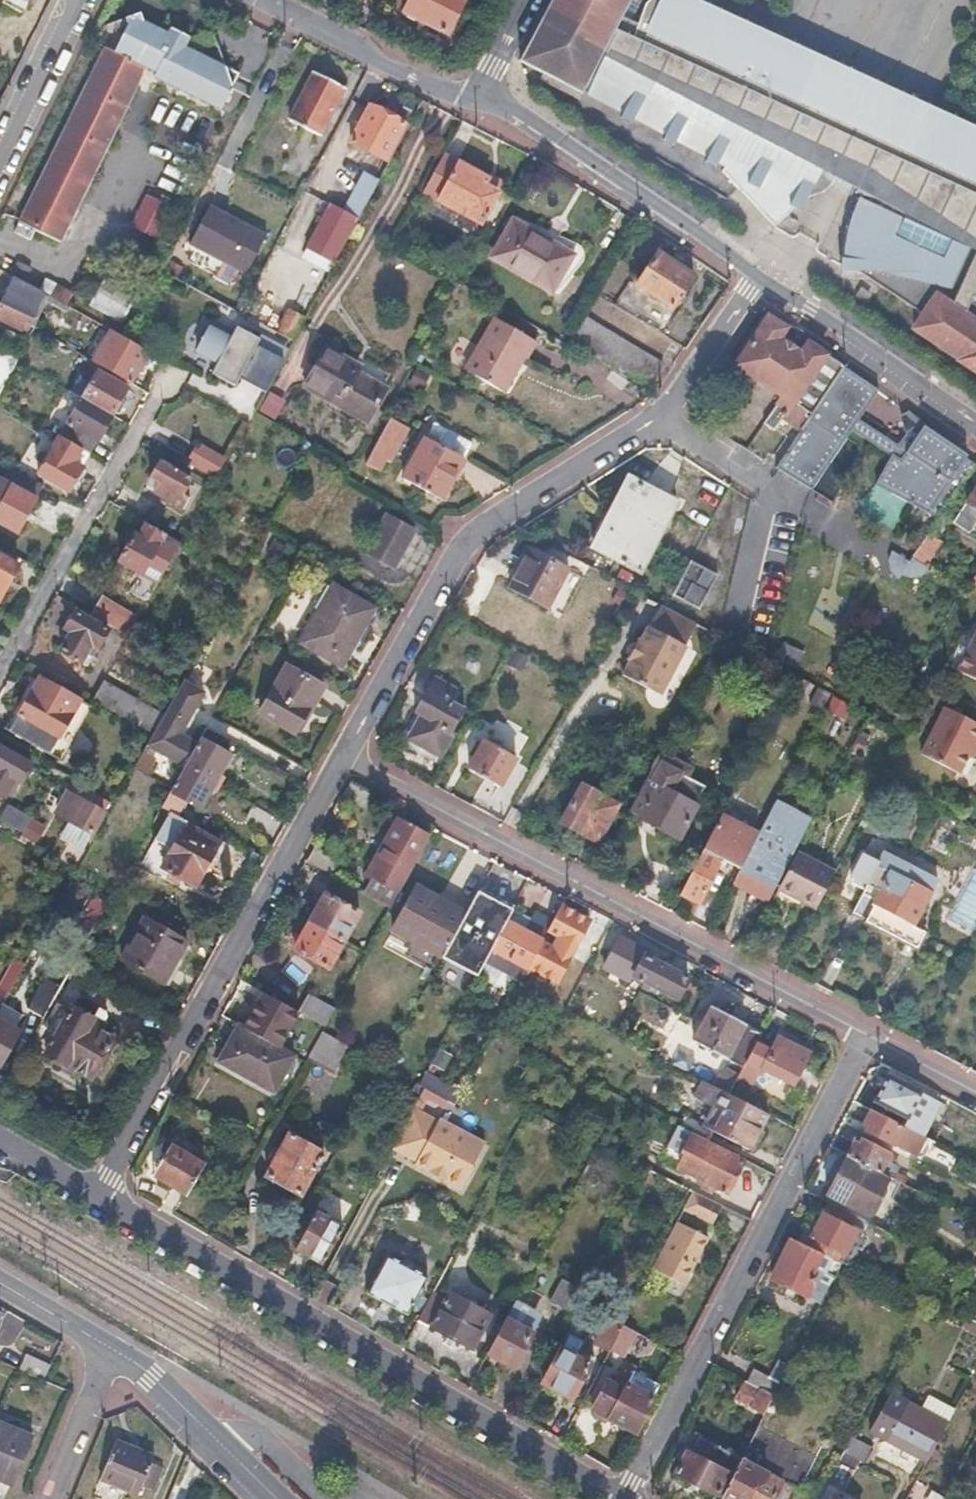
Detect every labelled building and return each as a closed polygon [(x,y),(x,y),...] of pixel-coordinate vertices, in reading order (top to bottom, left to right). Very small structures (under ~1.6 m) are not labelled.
[(403,14),(410,18),(412,15),(446,32),(463,0),(410,0),(403,14)] [(519,60),(702,157),(735,188),(773,225),(785,215),(793,214),(807,212),(812,210),(817,207),(829,198),(834,193),(860,203),(854,220),(852,227),(845,249),(843,264),(850,265),(922,314),(912,333),(975,377),(975,319),(968,315),(975,301),(975,130),(692,0),(664,0),(664,2),(658,1),(651,3),(646,8),(634,39),(620,34),(637,0),(551,0),(519,60)] [(138,12),(130,15),(113,52),(105,48),(20,223),(61,242),(145,68),(154,72),(152,76),(221,110),(241,69),(187,42),(189,36),(169,26),(166,32),(140,20),(138,12)] [(343,87),(314,72),(290,118),(319,134),(343,87)] [(404,124),(369,107),(352,140),(387,158),(404,124)] [(487,178),(442,154),(423,190),(481,222),(497,192),(483,185),(487,178)] [(330,271),(376,186),(362,179),(344,212),(330,204),(307,247),(308,248),(303,257),(330,271)] [(159,241),(173,207),(144,195),(130,229),(159,241)] [(268,234),(210,205),(192,243),(250,271),(268,234)] [(570,253),(513,221),(493,256),(550,288),(570,253)] [(148,286),(73,249),(57,281),(132,318),(148,286)] [(657,251),(635,285),(671,308),(693,274),(657,251)] [(0,306),(0,316),(10,321),(8,324),(8,325),(14,329),(23,334),(44,295),(15,279),(6,295),(0,306)] [(301,318),(287,311),(278,328),(291,335),(301,318)] [(784,329),(767,317),(725,380),(745,393),(756,377),(781,393),(764,420),(793,439),(841,367),(806,344),(800,354),(777,339),(784,329)] [(662,365),(585,318),(570,342),(647,389),(662,365)] [(534,342),(496,321),(468,372),(501,391),(520,357),(525,359),(534,342)] [(262,363),(274,341),(259,333),(258,336),(235,325),(229,338),(226,337),(213,360),(215,362),(210,373),(234,385),(249,356),(262,363)] [(213,360),(226,337),(207,327),(195,351),(213,360)] [(147,352),(112,332),(95,363),(129,383),(138,367),(147,352)] [(288,348),(274,341),(262,363),(276,370),(288,348)] [(0,347),(0,385),(16,355),(0,347)] [(354,365),(324,349),(303,387),(367,422),(385,391),(350,371),(354,365)] [(841,367),(793,439),(775,467),(779,469),(811,489),(850,429),(892,458),(878,482),(940,519),(975,468),(975,466),(964,459),(966,454),(927,426),(907,434),(899,446),(857,419),(877,391),(859,379),(841,367)] [(125,388),(97,372),(86,392),(78,388),(75,394),(82,398),(110,414),(113,409),(117,411),(121,405),(124,398),(121,397),(125,388)] [(110,414),(82,398),(60,436),(84,448),(91,437),(95,440),(103,427),(110,414)] [(907,434),(927,426),(910,414),(901,418),(907,434)] [(407,428),(390,418),(365,463),(378,470),(384,459),(389,461),(407,428)] [(434,422),(425,438),(461,458),(471,443),(434,422)] [(84,448),(60,436),(36,474),(66,491),(77,471),(89,451),(84,448)] [(461,458),(425,438),(404,477),(439,497),(461,458)] [(222,458),(198,443),(193,452),(188,460),(212,475),(222,458)] [(188,479),(158,461),(154,468),(150,474),(161,481),(155,492),(182,507),(187,497),(180,493),(188,479)] [(0,479),(0,524),(16,533),(30,508),(44,484),(12,467),(4,481),(0,479)] [(677,504),(637,483),(619,517),(614,514),(596,548),(640,572),(677,504)] [(958,521),(973,530),(975,525),(975,494),(958,521)] [(414,530),(388,515),(367,552),(393,566),(414,530)] [(180,542),(147,523),(141,534),(134,531),(126,544),(118,557),(158,581),(180,542)] [(941,538),(930,532),(915,554),(925,561),(941,538)] [(900,575),(908,560),(892,550),(890,555),(889,560),(889,565),(891,570),(894,574),(899,577),(900,575)] [(569,573),(530,551),(511,586),(550,608),(569,573)] [(0,557),(0,592),(6,583),(16,566),(0,557)] [(908,560),(900,575),(905,577),(910,578),(916,577),(920,575),(924,572),(927,568),(910,558),(908,560)] [(719,577),(690,561),(672,595),(701,610),(719,577)] [(372,609),(330,586),(299,643),(341,666),(372,609)] [(137,618),(101,598),(92,615),(127,635),(137,618)] [(697,623),(659,603),(639,639),(637,638),(626,658),(629,659),(622,672),(660,693),(697,623)] [(106,628),(74,609),(64,627),(71,631),(65,640),(60,649),(80,661),(91,643),(95,646),(106,628)] [(960,669),(975,677),(975,638),(960,669)] [(324,687),(285,666),(259,714),(294,734),(312,702),(315,704),(324,687)] [(87,705),(39,678),(28,698),(22,695),(4,727),(58,757),(87,705)] [(459,691),(435,678),(416,711),(425,716),(413,737),(439,753),(464,710),(452,703),(459,691)] [(163,716),(101,682),(91,701),(152,734),(163,716)] [(200,693),(181,683),(163,716),(152,734),(133,769),(171,790),(178,778),(158,767),(163,757),(184,768),(185,766),(196,746),(176,735),(200,693)] [(832,694),(814,685),(806,699),(824,709),(832,694)] [(975,750),(975,723),(945,708),(922,754),(959,774),(969,755),(972,757),(975,750)] [(516,758),(486,740),(469,769),(500,787),(516,758)] [(228,757),(199,741),(196,746),(185,766),(213,783),(228,757)] [(0,747),(0,792),(5,795),(15,778),(21,781),(30,764),(0,747)] [(681,766),(658,753),(636,794),(647,800),(638,816),(680,839),(699,805),(696,804),(705,786),(679,772),(681,766)] [(213,783),(185,766),(184,768),(178,778),(171,790),(161,808),(175,816),(184,799),(200,807),(213,783)] [(619,806),(582,785),(561,821),(598,842),(619,806)] [(94,794),(80,786),(71,802),(63,798),(56,813),(69,820),(59,837),(80,848),(101,810),(89,803),(94,794)] [(800,838),(808,821),(775,803),(758,834),(740,868),(733,882),(758,896),(762,891),(771,893),(793,852),(785,847),(792,835),(800,838)] [(7,804),(0,816),(0,819),(22,832),(30,817),(7,804)] [(740,868),(758,834),(721,815),(678,894),(696,903),(720,859),(740,868)] [(434,828),(428,825),(423,833),(399,820),(368,876),(377,881),(369,895),(390,907),(434,828)] [(221,842),(188,824),(162,869),(194,888),(221,842)] [(935,876),(882,849),(877,859),(862,887),(851,910),(864,916),(862,920),(914,948),(922,930),(910,924),(935,876)] [(862,887),(877,859),(861,851),(849,874),(849,881),(862,887)] [(834,872),(797,853),(777,890),(814,909),(834,872)] [(75,872),(62,865),(57,874),(69,882),(75,872)] [(448,903),(417,886),(390,933),(444,962),(466,921),(445,909),(448,903)] [(356,912),(322,893),(308,919),(342,939),(356,912)] [(514,913),(479,895),(466,921),(444,962),(479,980),(487,965),(514,913)] [(588,921),(560,906),(542,941),(570,955),(588,921)] [(529,920),(514,913),(487,965),(520,980),(527,967),(541,942),(523,932),(529,920)] [(342,939),(308,919),(292,947),(326,966),(342,939)] [(184,942),(144,920),(122,960),(162,982),(184,942)] [(570,955),(542,941),(527,967),(555,983),(570,955)] [(685,980),(643,957),(633,976),(675,999),(685,980)] [(13,959),(0,983),(0,994),(5,997),(23,964),(13,959)] [(80,979),(85,970),(73,963),(68,972),(80,979)] [(42,1018),(54,998),(55,995),(42,988),(29,1011),(42,1018)] [(333,1011),(307,996),(298,1013),(324,1027),(333,1011)] [(70,1007),(54,998),(42,1018),(26,1046),(67,1069),(68,1066),(89,1078),(110,1040),(86,1026),(91,1016),(71,1005),(70,1007)] [(666,1011),(652,1004),(645,1018),(659,1025),(666,1011)] [(760,1032),(711,1005),(692,1040),(741,1067),(754,1043),(760,1032)] [(0,1022),(0,1061),(17,1032),(0,1022)] [(292,1056),(239,1025),(219,1060),(272,1090),(292,1056)] [(345,1049),(320,1035),(305,1061),(331,1075),(345,1049)] [(769,1051),(754,1043),(741,1067),(737,1076),(752,1084),(760,1069),(791,1085),(808,1054),(777,1037),(769,1051)] [(736,1076),(724,1070),(714,1087),(722,1092),(726,1094),(736,1076)] [(460,1093),(424,1074),(418,1086),(454,1105),(460,1093)] [(921,1092),(887,1074),(872,1101),(874,1102),(870,1109),(903,1126),(921,1092)] [(726,1094),(722,1092),(713,1109),(720,1112),(711,1129),(747,1147),(764,1114),(726,1094)] [(903,1126),(870,1109),(863,1123),(869,1126),(866,1132),(915,1158),(926,1138),(910,1130),(903,1126)] [(437,1123),(413,1110),(392,1149),(416,1162),(414,1165),(458,1188),(482,1144),(438,1120),(437,1123)] [(676,1125),(691,1132),(705,1140),(711,1129),(682,1113),(676,1125)] [(705,1140),(691,1132),(679,1156),(683,1158),(677,1170),(723,1194),(740,1161),(710,1145),(711,1143),(705,1140)] [(322,1153),(290,1135),(267,1177),(300,1195),(298,1198),(306,1203),(317,1183),(308,1178),(322,1153)] [(859,1144),(853,1142),(846,1155),(878,1172),(887,1154),(861,1140),(859,1144)] [(204,1165),(170,1145),(162,1158),(167,1161),(158,1177),(187,1194),(204,1165)] [(878,1172),(846,1155),(826,1193),(868,1214),(887,1177),(878,1172)] [(367,1194),(352,1186),(336,1213),(352,1222),(367,1194)] [(718,1205),(689,1191),(681,1209),(710,1223),(718,1205)] [(866,1222),(829,1203),(824,1213),(821,1211),(804,1246),(839,1263),(843,1265),(849,1253),(855,1256),(865,1234),(861,1232),(866,1222)] [(339,1230),(314,1215),(295,1249),(320,1263),(339,1230)] [(706,1238),(674,1222),(649,1269),(681,1286),(706,1238)] [(839,1263),(804,1246),(790,1239),(770,1279),(804,1296),(818,1268),(833,1276),(839,1263)] [(424,1278),(385,1256),(366,1292),(405,1313),(424,1278)] [(445,1298),(431,1291),(417,1319),(471,1347),(489,1312),(448,1291),(445,1298)] [(571,1307),(557,1299),(547,1319),(561,1327),(571,1307)] [(534,1312),(512,1301),(485,1354),(513,1368),(531,1333),(524,1330),(534,1312)] [(621,1323),(607,1316),(592,1344),(607,1351),(609,1347),(617,1331),(619,1328),(621,1323)] [(619,1328),(617,1331),(609,1347),(622,1354),(632,1335),(619,1328)] [(567,1333),(559,1348),(574,1356),(577,1351),(582,1341),(567,1333)] [(574,1356),(559,1348),(540,1384),(570,1400),(592,1359),(577,1350),(577,1351),(574,1356)] [(53,1364),(30,1355),(23,1371),(45,1380),(53,1364)] [(779,1383),(755,1371),(749,1383),(773,1395),(779,1383)] [(655,1388),(624,1372),(616,1387),(608,1382),(592,1410),(634,1433),(653,1398),(651,1397),(655,1388)] [(773,1395),(749,1383),(743,1380),(734,1397),(750,1405),(749,1408),(762,1415),(773,1395)] [(952,1407),(927,1394),(919,1408),(888,1392),(867,1432),(923,1461),(952,1407)] [(0,1422),(0,1480),(9,1484),(30,1434),(0,1422)] [(738,1462),(720,1498),(722,1498),(769,1498),(778,1481),(796,1489),(814,1455),(756,1426),(738,1462)] [(847,1438),(837,1458),(853,1466),(855,1461),(862,1465),(870,1450),(847,1438)] [(114,1440),(98,1481),(137,1496),(136,1498),(154,1498),(166,1466),(150,1460),(152,1455),(114,1440)] [(738,1462),(696,1441),(690,1454),(686,1452),(675,1475),(720,1498),(738,1462)] [(853,1466),(837,1458),(826,1479),(842,1487),(853,1466)]
